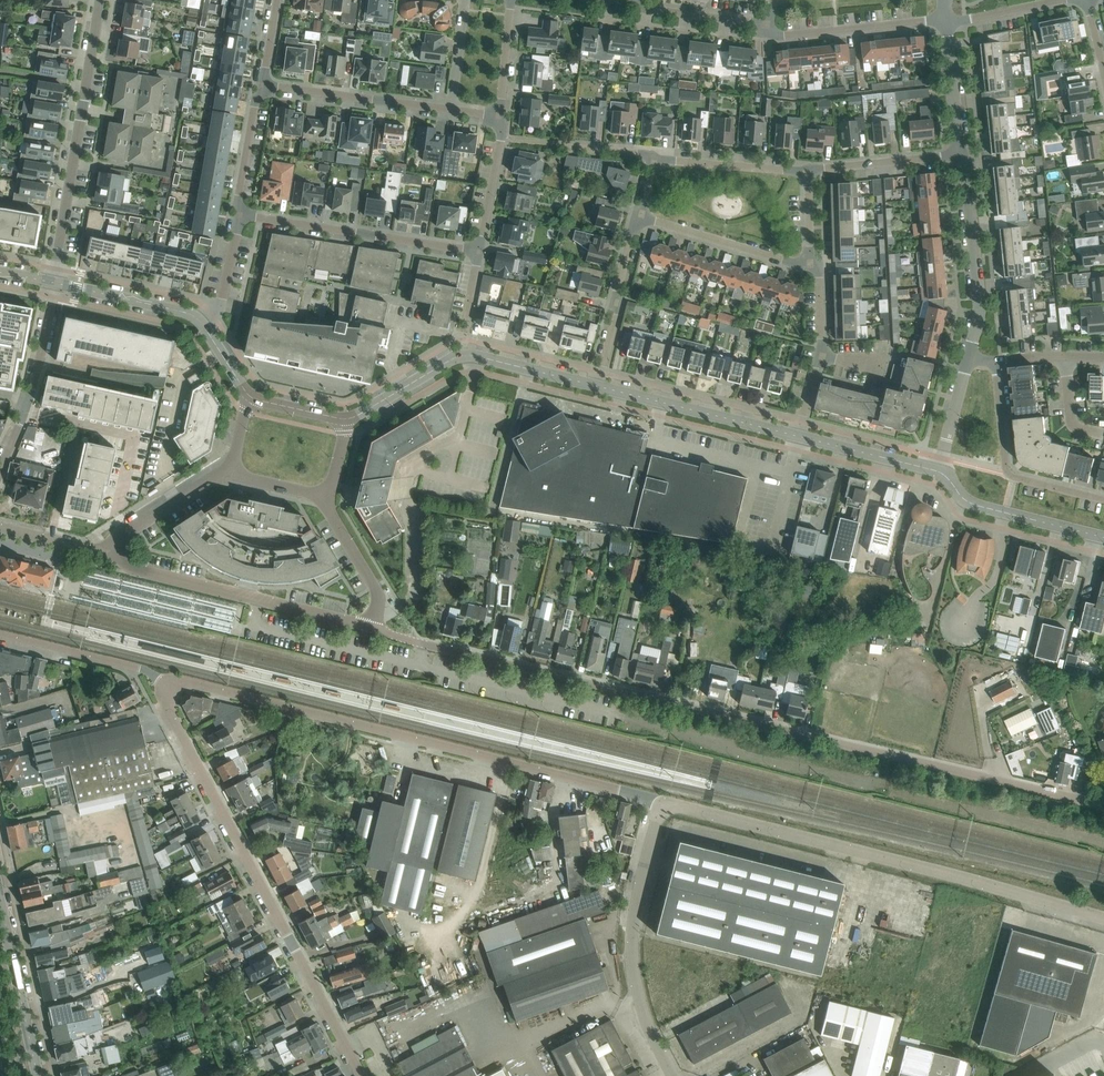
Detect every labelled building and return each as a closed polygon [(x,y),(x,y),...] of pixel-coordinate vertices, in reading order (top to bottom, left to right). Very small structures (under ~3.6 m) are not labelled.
[(124,15),(143,19),(145,11),(152,12),(153,2),(143,0),(132,0),(131,5),(126,4),(124,15)] [(187,7),(199,9),(201,0),(188,0),(187,7)] [(233,8),(252,11),(254,0),(228,0),(227,7),(233,8)] [(294,5),(295,5),(295,9),(313,11),(314,11),(321,12),(323,0),(294,0),(294,5)] [(324,6),(324,10),(333,11),(342,13),(341,22),(355,24),(357,9),(349,8),(350,0),(325,0),(324,6)] [(386,3),(387,0),(367,0),(367,3),(370,4),(368,15),(376,16),(375,22),(391,24),(393,10),(386,9),(386,3)] [(443,6),(441,5),(439,3),(437,2),(435,1),(433,1),(431,1),(429,2),(428,2),(425,2),(423,2),(418,2),(415,2),(413,2),(408,3),(406,3),(405,4),(403,5),(402,5),(402,6),(401,7),(400,8),(400,9),(400,10),(400,12),(400,13),(400,14),(401,15),(402,16),(403,17),(404,18),(405,18),(407,19),(408,19),(410,19),(410,18),(411,18),(412,17),(413,16),(414,15),(415,15),(417,15),(420,14),(422,14),(424,14),(426,14),(429,15),(431,15),(432,16),(433,16),(432,16),(432,17),(432,18),(433,19),(434,20),(435,20),(435,21),(435,22),(435,23),(435,24),(435,25),(435,26),(435,27),(436,27),(436,28),(437,29),(438,30),(439,31),(440,31),(441,31),(442,31),(443,31),(444,31),(445,30),(446,30),(447,29),(448,28),(449,26),(449,24),(450,23),(450,21),(450,19),(450,17),(450,15),(449,13),(448,11),(447,9),(448,9),(447,9),(446,11),(443,8),(445,7),(445,6),(444,6),(443,6)] [(233,9),(231,19),(250,23),(252,11),(233,8),(232,9),(233,9)] [(54,21),(53,30),(74,34),(75,27),(74,26),(75,18),(65,16),(65,14),(42,11),(41,19),(54,21)] [(127,28),(126,34),(147,38),(149,28),(142,27),(143,19),(124,15),(122,27),(127,28)] [(1069,17),(1054,20),(1058,41),(1072,39),(1073,43),(1081,42),(1077,20),(1070,22),(1069,17)] [(231,19),(225,18),(223,31),(228,32),(248,35),(250,23),(231,19)] [(1058,41),(1054,20),(1038,23),(1039,28),(1032,30),(1036,51),(1059,46),(1058,41)] [(529,46),(540,47),(556,49),(558,31),(556,31),(557,22),(543,21),(543,29),(531,28),(529,46)] [(0,26),(0,39),(6,40),(8,24),(0,23),(0,26)] [(589,58),(600,61),(603,39),(596,38),(597,30),(584,28),(580,56),(589,58)] [(74,34),(53,30),(52,38),(38,36),(37,45),(60,48),(60,46),(71,48),(72,39),(73,40),(74,34)] [(181,44),(192,46),(195,33),(183,31),(181,44)] [(979,44),(980,57),(1001,55),(1000,43),(1010,42),(1009,31),(987,35),(988,44),(979,44)] [(391,42),(392,34),(373,32),(372,39),(382,41),(391,42)] [(613,55),(621,56),(624,34),(611,32),(610,40),(603,39),(600,61),(612,61),(613,55)] [(147,38),(126,34),(121,33),(121,34),(126,35),(125,42),(119,41),(118,50),(116,49),(114,57),(125,59),(126,57),(137,59),(138,52),(148,54),(150,39),(147,38)] [(420,60),(444,64),(446,47),(440,46),(441,44),(442,44),(443,37),(426,34),(425,44),(422,44),(420,60)] [(629,63),(640,66),(643,44),(636,43),(637,35),(624,34),(621,56),(628,57),(629,63)] [(220,48),(225,49),(226,49),(245,52),(247,40),(228,36),(222,35),(220,48)] [(653,60),(660,61),(663,39),(650,37),(649,45),(643,44),(640,66),(651,66),(653,60)] [(923,37),(910,38),(912,61),(918,61),(918,58),(925,57),(923,37)] [(910,38),(898,39),(900,60),(905,59),(906,62),(912,61),(910,38)] [(346,53),(353,54),(355,40),(348,39),(346,53)] [(372,39),(371,46),(381,47),(382,41),(372,39)] [(668,68),(679,71),(682,49),(676,48),(677,41),(663,39),(660,61),(668,62),(668,68)] [(898,39),(886,40),(888,64),(894,63),(894,60),(900,60),(898,39)] [(886,40),(874,42),(876,65),(876,62),(882,62),(882,64),(888,64),(886,40)] [(693,65),(700,66),(703,44),(690,42),(689,50),(682,49),(679,71),(691,71),(693,65)] [(876,65),(874,42),(861,43),(863,63),(870,63),(870,66),(876,65)] [(304,62),(313,63),(315,46),(298,44),(298,50),(288,49),(285,71),(286,71),(286,73),(293,74),(293,72),(303,73),(304,62)] [(708,73),(719,77),(722,54),(715,53),(716,46),(703,44),(700,66),(708,67),(708,73)] [(847,44),(834,46),(836,69),(842,68),(842,65),(856,64),(854,48),(847,49),(847,44)] [(834,46),(822,47),(824,67),(830,67),(830,70),(836,69),(834,46)] [(732,70),(740,71),(743,49),(729,47),(728,55),(722,54),(719,77),(730,76),(732,70)] [(822,47),(810,48),(812,72),(819,71),(818,68),(824,67),(822,47)] [(810,48),(798,50),(800,70),(806,69),(806,72),(812,72),(810,48)] [(224,58),(223,60),(243,63),(245,52),(226,49),(225,49),(224,58)] [(743,49),(740,71),(747,72),(747,78),(758,82),(764,81),(763,60),(755,59),(756,51),(743,49)] [(798,50),(786,51),(789,74),(795,73),(795,70),(800,70),(798,50)] [(789,74),(786,51),(773,52),(774,61),(766,62),(766,76),(776,76),(776,75),(789,74)] [(35,72),(66,78),(66,74),(68,75),(69,68),(67,68),(68,65),(52,62),(53,55),(59,56),(59,55),(38,52),(37,60),(38,60),(36,72),(35,72)] [(191,56),(183,55),(181,69),(189,70),(191,56)] [(523,86),(539,87),(539,91),(550,92),(551,88),(550,88),(551,80),(547,80),(550,57),(532,55),(531,63),(525,63),(523,86)] [(980,57),(982,69),(1003,67),(1003,66),(1001,55),(980,57)] [(346,58),(345,58),(329,56),(326,76),(343,78),(346,58)] [(223,60),(222,71),(241,74),(243,63),(223,60)] [(384,80),(386,63),(379,63),(379,62),(363,60),(356,60),(354,74),(361,75),(360,81),(376,83),(377,80),(384,80)] [(982,69),(983,81),(1004,78),(1003,72),(1011,72),(1011,65),(1003,66),(1003,67),(982,69)] [(407,86),(406,86),(406,87),(434,90),(433,90),(434,79),(442,80),(444,67),(436,66),(435,76),(428,75),(429,69),(410,67),(407,86)] [(1065,78),(1068,96),(1089,93),(1089,92),(1087,81),(1081,82),(1079,75),(1075,76),(1074,68),(1056,71),(1057,79),(1065,78)] [(188,75),(157,69),(156,74),(183,79),(179,101),(183,102),(184,98),(185,90),(187,83),(188,75)] [(216,70),(214,82),(239,87),(241,74),(222,71),(216,70)] [(1054,71),(1033,75),(1036,101),(1045,100),(1047,100),(1045,81),(1057,79),(1056,71),(1054,71)] [(108,130),(106,140),(152,148),(154,138),(149,137),(150,130),(155,131),(163,133),(166,115),(158,114),(153,113),(154,106),(159,107),(163,79),(123,73),(122,80),(117,79),(113,100),(118,100),(117,107),(118,108),(120,108),(125,109),(122,125),(118,124),(116,124),(114,124),(113,131),(108,130)] [(993,92),(994,98),(1015,96),(1014,90),(1005,91),(1004,78),(983,81),(984,93),(993,92)] [(31,94),(30,102),(45,105),(45,104),(52,105),(53,99),(62,100),(64,87),(33,82),(33,83),(35,83),(33,94),(31,94)] [(214,82),(212,95),(237,99),(239,87),(214,82)] [(195,85),(187,83),(185,90),(194,92),(195,85)] [(629,83),(629,91),(639,92),(639,84),(629,83)] [(668,104),(678,105),(679,89),(670,88),(668,104)] [(928,89),(906,91),(907,100),(929,98),(928,89)] [(193,100),(194,92),(185,90),(184,98),(193,100)] [(1089,93),(1068,96),(1071,115),(1064,116),(1065,124),(1083,121),(1081,113),(1086,112),(1085,106),(1092,105),(1090,92),(1089,92),(1089,93)] [(896,101),(895,93),(882,94),(884,107),(886,106),(887,114),(880,114),(881,122),(872,123),(875,144),(890,142),(888,127),(895,126),(894,115),(894,113),(897,113),(896,101)] [(237,99),(212,95),(210,107),(224,110),(235,112),(237,99)] [(549,95),(548,104),(568,106),(569,97),(549,95)] [(986,106),(987,118),(1014,116),(1014,109),(1016,109),(1015,96),(994,98),(994,105),(986,106)] [(760,116),(770,117),(771,99),(761,98),(760,116)] [(522,99),(519,126),(538,128),(541,101),(522,99)] [(28,114),(26,122),(42,124),(43,117),(58,120),(59,117),(61,117),(62,110),(60,110),(61,107),(52,105),(45,104),(45,105),(30,102),(31,103),(29,114),(28,114)] [(636,124),(636,121),(638,105),(625,104),(624,113),(613,112),(611,133),(627,135),(628,124),(636,124)] [(597,131),(598,120),(599,108),(582,106),(580,130),(597,131)] [(909,122),(910,140),(933,138),(932,128),(934,128),(933,122),(931,122),(931,120),(929,106),(919,107),(921,121),(909,122)] [(282,132),(282,134),(300,136),(303,114),(288,112),(288,110),(287,110),(285,108),(280,107),(278,109),(277,109),(277,112),(275,113),(274,118),(276,120),(274,131),(282,132)] [(683,119),(682,139),(699,141),(700,128),(707,128),(708,112),(701,111),(700,120),(683,119)] [(214,113),(212,125),(232,129),(234,116),(214,113)] [(642,136),(655,137),(655,134),(670,135),(671,119),(660,118),(660,115),(644,114),(642,136)] [(306,134),(318,135),(318,137),(334,139),(336,117),(321,115),(320,121),(308,119),(306,134)] [(746,121),(744,144),(761,146),(762,132),(764,133),(764,123),(757,122),(758,116),(746,115),(746,121)] [(987,118),(988,130),(1016,128),(1014,116),(987,118)] [(776,125),(775,136),(775,147),(790,148),(792,128),(801,128),(801,118),(787,117),(787,126),(776,125)] [(855,122),(840,124),(841,133),(839,133),(840,140),(842,140),(843,147),(858,146),(857,132),(865,131),(864,120),(864,117),(854,118),(855,122)] [(351,125),(349,126),(349,127),(343,127),(343,126),(342,126),(340,148),(355,149),(356,142),(368,143),(371,121),(369,121),(369,119),(363,118),(363,120),(351,119),(351,125)] [(714,122),(713,133),(715,133),(714,142),(732,144),(734,129),(731,129),(732,120),(714,118),(714,122)] [(24,134),(23,142),(38,144),(40,137),(55,140),(56,137),(57,137),(58,130),(57,130),(57,127),(42,124),(26,122),(28,123),(26,134),(24,134)] [(384,130),(375,128),(372,149),(386,151),(387,143),(402,145),(403,140),(405,140),(406,132),(404,132),(405,127),(385,124),(384,130)] [(212,125),(210,137),(230,140),(232,129),(212,125)] [(416,147),(416,149),(424,150),(423,160),(440,163),(441,150),(442,150),(444,137),(434,135),(435,129),(419,127),(417,138),(415,137),(414,147),(416,147)] [(807,131),(806,150),(822,151),(823,144),(833,145),(834,128),(816,127),(816,131),(807,131)] [(988,130),(989,142),(1017,139),(1016,128),(988,130)] [(1071,155),(1065,156),(1067,167),(1081,165),(1081,161),(1098,158),(1096,149),(1100,149),(1099,143),(1095,143),(1094,136),(1090,137),(1089,129),(1071,132),(1072,140),(1077,140),(1079,154),(1074,155),(1071,155)] [(441,173),(457,175),(460,152),(474,154),(477,136),(455,133),(452,150),(444,149),(441,173)] [(210,137),(208,149),(228,152),(230,140),(210,137)] [(999,154),(1000,160),(1021,158),(1026,158),(1026,151),(1018,152),(1017,139),(989,142),(991,155),(999,154)] [(152,148),(106,140),(105,151),(109,152),(108,159),(144,165),(145,158),(150,158),(152,148)] [(21,153),(20,162),(35,164),(36,157),(52,159),(52,156),(54,157),(55,150),(53,150),(54,147),(38,144),(23,142),(29,143),(27,154),(21,153)] [(208,149),(206,161),(226,164),(228,152),(208,149)] [(132,172),(170,178),(175,151),(170,150),(166,173),(133,167),(132,172)] [(338,152),(337,163),(347,164),(348,156),(348,153),(338,152)] [(527,160),(515,158),(512,173),(518,174),(517,181),(532,184),(536,180),(540,179),(543,163),(540,160),(538,155),(526,153),(526,154),(528,154),(527,160)] [(575,172),(576,167),(578,157),(567,156),(564,170),(575,172)] [(578,157),(576,167),(607,175),(607,176),(616,191),(624,193),(629,173),(622,171),(623,163),(624,163),(624,162),(578,157)] [(992,168),(993,180),(1014,178),(1014,177),(1019,177),(1018,167),(1022,166),(1021,158),(1000,160),(1001,167),(992,168)] [(206,161),(204,172),(223,176),(226,164),(206,161)] [(18,173),(16,181),(32,184),(33,177),(48,179),(49,176),(51,176),(52,170),(50,169),(50,166),(35,164),(20,162),(21,162),(19,174),(18,173)] [(261,191),(263,191),(262,199),(278,202),(279,199),(288,200),(293,165),(273,162),(272,170),(271,170),(270,174),(271,174),(270,183),(263,182),(261,191)] [(393,163),(392,172),(402,174),(404,174),(406,165),(393,163)] [(319,164),(318,171),(328,173),(329,166),(319,164)] [(1082,193),(1093,192),(1103,190),(1103,188),(1102,173),(1095,173),(1094,166),(1072,169),(1069,169),(1071,183),(1078,182),(1081,184),(1082,193)] [(101,174),(99,187),(120,191),(121,190),(123,178),(127,179),(129,172),(111,168),(110,175),(101,174)] [(395,215),(400,184),(401,176),(402,174),(392,172),(387,171),(387,174),(394,176),(392,186),(385,185),(384,190),(381,189),(380,200),(367,198),(368,194),(367,194),(364,215),(377,217),(377,220),(380,221),(380,218),(384,218),(385,211),(395,213),(394,215),(395,215)] [(204,172),(202,184),(221,188),(223,176),(204,172)] [(907,176),(909,189),(935,186),(933,173),(907,176)] [(1037,175),(1038,187),(1042,187),(1045,187),(1044,175),(1037,175)] [(410,177),(401,176),(400,184),(409,186),(410,177)] [(995,192),(1015,190),(1021,189),(1019,177),(1014,178),(993,180),(995,192)] [(884,191),(891,190),(893,190),(893,178),(884,179),(884,191)] [(873,196),(876,196),(881,196),(880,179),(872,180),(873,196)] [(32,184),(16,181),(16,182),(18,182),(16,193),(14,193),(13,202),(34,205),(34,204),(28,203),(29,196),(45,199),(45,196),(47,196),(48,190),(47,189),(47,186),(32,184)] [(314,202),(321,203),(324,189),(312,187),(312,185),(296,182),(293,204),(296,205),(297,208),(304,209),(305,206),(309,207),(310,200),(314,201),(314,202)] [(831,185),(831,198),(857,197),(861,197),(861,193),(857,193),(857,182),(850,182),(850,184),(831,185)] [(350,201),(358,202),(361,184),(353,183),(351,191),(336,189),(332,210),(349,213),(350,201)] [(202,184),(200,196),(219,200),(221,188),(202,184)] [(517,196),(516,194),(508,193),(505,208),(529,213),(532,198),(536,199),(538,188),(522,185),(520,195),(517,196)] [(910,200),(918,200),(936,198),(935,186),(909,189),(910,200)] [(120,191),(99,187),(96,200),(105,202),(104,209),(138,215),(140,206),(123,203),(125,191),(121,190),(120,191)] [(428,219),(431,200),(433,189),(426,188),(424,204),(401,200),(398,221),(413,223),(413,225),(421,226),(422,218),(428,219)] [(995,192),(996,204),(1017,202),(1017,201),(1015,190),(995,192)] [(200,196),(198,208),(217,211),(219,200),(200,196)] [(832,210),(858,210),(861,209),(861,206),(858,206),(857,197),(831,198),(832,210)] [(595,227),(604,229),(614,231),(619,212),(613,210),(615,202),(597,198),(595,206),(593,205),(591,211),(593,215),(598,216),(595,227)] [(918,200),(919,212),(937,210),(936,198),(918,200)] [(1087,232),(1103,230),(1103,212),(1098,213),(1096,199),(1074,202),(1077,220),(1086,219),(1087,232)] [(1006,215),(1007,222),(1028,220),(1027,213),(1026,211),(1023,211),(1022,201),(1017,201),(1017,202),(996,204),(997,216),(1006,215)] [(459,207),(459,210),(452,209),(453,207),(447,206),(447,208),(440,207),(437,227),(456,230),(457,223),(465,224),(468,208),(459,207)] [(195,220),(196,220),(215,223),(217,211),(198,208),(195,220)] [(6,209),(1,242),(36,249),(41,220),(42,219),(42,216),(6,209)] [(832,210),(832,223),(858,222),(858,210),(832,210)] [(919,212),(920,223),(920,224),(938,222),(937,210),(919,212)] [(510,218),(509,225),(504,224),(503,230),(501,229),(498,243),(521,247),(524,232),(528,233),(531,222),(510,218)] [(215,223),(196,220),(193,232),(201,233),(213,235),(215,223)] [(998,229),(1000,242),(1021,240),(1019,228),(1028,227),(1028,220),(1007,222),(1007,228),(998,229)] [(832,223),(832,236),(852,235),(859,235),(858,222),(832,223)] [(920,224),(920,223),(912,224),(914,236),(921,235),(921,236),(940,234),(938,222),(920,224)] [(573,241),(589,251),(586,260),(606,265),(610,251),(605,249),(607,238),(594,235),(592,240),(589,239),(590,234),(575,230),(572,240),(573,241)] [(257,296),(258,296),(256,302),(255,302),(250,326),(251,326),(249,336),(248,335),(244,351),(245,352),(244,357),(295,368),(295,371),(316,376),(317,373),(370,385),(370,382),(378,345),(386,347),(390,330),(382,329),(388,303),(339,292),(338,322),(336,321),(334,327),(327,326),(328,323),(305,318),(300,334),(299,333),(299,335),(292,334),(293,332),(289,331),(293,316),(295,316),(295,315),(296,315),(298,310),(296,310),(298,305),(299,306),(300,297),(299,297),(300,294),(286,291),(286,290),(282,289),(281,290),(278,289),(281,277),(303,282),(306,266),(311,267),(311,269),(347,274),(348,269),(353,270),(351,280),(350,286),(355,287),(384,294),(389,295),(390,289),(391,289),(399,253),(272,234),(264,267),(265,267),(260,285),(260,288),(258,288),(257,296)] [(99,262),(111,265),(117,243),(118,238),(106,235),(104,240),(99,262)] [(832,236),(833,248),(852,248),(852,235),(832,236)] [(86,259),(99,262),(104,240),(91,237),(86,259)] [(922,239),(923,251),(941,250),(940,237),(922,239)] [(1099,244),(1091,245),(1090,237),(1079,238),(1074,239),(1076,252),(1079,255),(1082,255),(1083,266),(1089,265),(1097,264),(1103,263),(1103,246),(1099,246),(1099,244)] [(662,266),(668,263),(671,254),(668,247),(660,245),(653,249),(649,242),(643,240),(639,254),(650,257),(654,264),(652,269),(660,271),(662,266)] [(1000,242),(1001,254),(1022,252),(1021,240),(1000,242)] [(111,265),(124,268),(129,246),(117,243),(111,265)] [(124,268),(136,271),(141,249),(129,246),(124,268)] [(836,261),(836,269),(853,268),(857,268),(857,248),(852,248),(833,248),(833,261),(836,261)] [(136,271),(148,273),(154,251),(141,249),(136,271)] [(918,262),(918,264),(942,262),(941,250),(923,251),(917,252),(917,259),(918,262)] [(148,273),(161,276),(166,254),(154,251),(148,273)] [(522,260),(545,264),(547,255),(523,251),(522,260)] [(686,275),(690,277),(691,275),(687,268),(689,260),(686,253),(678,251),(671,254),(668,263),(672,269),(671,274),(679,277),(680,272),(683,270),(686,275)] [(1001,254),(1002,266),(1023,263),(1022,257),(1030,257),(1029,251),(1022,252),(1001,254)] [(496,253),(493,269),(498,270),(497,277),(509,279),(510,272),(512,273),(515,256),(496,253)] [(161,276),(173,279),(178,257),(166,254),(161,276)] [(704,281),(708,282),(709,280),(705,273),(707,265),(704,258),(696,256),(689,260),(687,268),(691,275),(690,277),(689,280),(697,282),(698,277),(699,277),(701,276),(704,281)] [(173,279),(186,282),(191,260),(178,257),(173,279)] [(191,260),(186,282),(199,285),(204,263),(191,260)] [(455,298),(454,297),(458,282),(459,282),(461,273),(457,272),(456,273),(443,270),(444,265),(419,260),(410,300),(430,304),(428,315),(431,316),(429,325),(439,327),(439,328),(448,330),(450,323),(448,323),(453,301),(454,301),(455,298)] [(717,283),(723,279),(726,271),(722,264),(714,262),(707,265),(705,273),(709,280),(708,282),(707,285),(715,288),(716,283),(717,283)] [(918,264),(919,276),(925,275),(944,273),(942,262),(918,264)] [(1012,277),(1013,284),(1034,281),(1033,275),(1032,275),(1030,262),(1023,263),(1002,266),(1003,278),(1012,277)] [(577,290),(589,293),(588,295),(598,298),(602,280),(600,280),(602,272),(577,265),(576,272),(581,274),(577,290)] [(743,296),(745,291),(741,284),(744,276),(740,269),(732,267),(726,271),(723,279),(727,286),(725,291),(733,293),(732,298),(742,301),(743,296)] [(834,276),(834,289),(861,288),(860,275),(853,275),(853,268),(836,269),(836,276),(834,276)] [(1071,274),(1072,283),(1073,285),(1074,287),(1076,288),(1078,288),(1092,287),(1093,301),(1103,300),(1103,278),(1095,279),(1095,272),(1071,274)] [(758,297),(762,298),(763,299),(763,297),(760,290),(762,282),(758,275),(751,273),(744,276),(741,284),(745,291),(743,296),(751,299),(753,294),(756,292),(758,297)] [(919,276),(920,287),(927,287),(945,285),(944,273),(925,275),(919,276)] [(481,327),(494,330),(499,309),(487,305),(489,294),(492,285),(494,284),(504,286),(506,280),(483,275),(474,318),(483,320),(481,327)] [(776,303),(781,304),(781,302),(778,295),(780,287),(776,280),(769,278),(762,282),(760,290),(763,297),(763,299),(762,298),(761,302),(769,304),(771,299),(774,298),(776,303)] [(1005,291),(1006,303),(1034,301),(1032,289),(1035,288),(1034,281),(1013,284),(1014,290),(1005,291)] [(781,304),(780,307),(788,310),(789,305),(796,301),(803,303),(804,303),(803,294),(799,293),(795,286),(787,284),(780,287),(778,295),(781,302),(781,304)] [(922,300),(928,300),(944,298),(946,298),(945,285),(927,287),(920,287),(922,300)] [(557,288),(555,297),(577,303),(579,294),(557,288)] [(834,289),(835,302),(859,301),(861,301),(861,288),(834,289)] [(928,307),(925,319),(943,323),(946,311),(944,311),(944,298),(928,300),(928,307)] [(887,300),(882,300),(879,300),(880,313),(888,313),(888,307),(887,300)] [(680,310),(698,315),(701,306),(682,301),(680,310)] [(835,302),(835,314),(859,313),(859,301),(835,302)] [(1006,303),(1007,315),(1035,313),(1034,301),(1006,303)] [(19,360),(19,361),(23,362),(33,309),(1,303),(0,309),(0,357),(19,360)] [(509,321),(516,322),(520,306),(513,304),(512,312),(499,309),(494,330),(506,333),(509,321)] [(520,337),(532,340),(538,318),(525,315),(527,307),(520,306),(516,322),(523,324),(520,337)] [(1101,314),(1100,307),(1080,309),(1081,325),(1087,325),(1088,334),(1103,332),(1103,314),(1101,314)] [(718,316),(716,321),(720,322),(729,324),(733,325),(735,324),(737,317),(719,312),(718,316)] [(835,314),(836,327),(859,326),(859,313),(835,314)] [(1007,315),(1009,327),(1030,325),(1029,318),(1035,317),(1035,313),(1007,315)] [(548,331),(555,332),(559,316),(552,314),(550,321),(538,318),(532,340),(545,343),(548,331)] [(559,346),(571,350),(577,328),(578,321),(566,318),(567,317),(559,316),(555,332),(562,334),(559,346)] [(169,367),(175,341),(65,317),(55,360),(71,364),(73,354),(158,373),(158,377),(166,377),(166,378),(169,367)] [(698,325),(705,327),(707,319),(700,318),(698,325)] [(925,319),(922,331),(940,335),(943,323),(925,319)] [(756,321),(754,329),(772,334),(774,326),(756,321)] [(720,322),(718,331),(727,333),(729,324),(720,322)] [(577,328),(571,350),(584,353),(587,340),(593,341),(593,343),(598,325),(590,323),(588,331),(577,328)] [(1046,324),(1047,336),(1058,335),(1056,323),(1046,324)] [(1030,325),(1009,327),(1010,340),(1031,337),(1036,337),(1035,324),(1030,325)] [(888,325),(883,326),(879,326),(880,341),(889,340),(888,325)] [(859,326),(836,327),(836,340),(860,339),(859,326)] [(626,356),(639,360),(642,350),(649,351),(651,341),(652,341),(653,338),(645,336),(644,340),(632,336),(632,333),(625,331),(621,345),(628,347),(626,356)] [(922,331),(920,342),(937,347),(940,335),(922,331)] [(175,338),(175,341),(169,367),(182,370),(183,371),(194,364),(178,339),(175,338)] [(648,362),(659,365),(662,355),(669,356),(671,346),(672,346),(673,343),(665,341),(664,344),(652,341),(651,341),(649,351),(642,350),(639,360),(638,363),(648,365),(647,364),(648,362)] [(937,347),(920,342),(917,354),(934,359),(937,347)] [(668,367),(679,370),(682,360),(689,361),(691,351),(692,351),(693,348),(685,346),(684,349),(672,346),(671,346),(669,356),(662,355),(659,365),(658,368),(668,370),(667,369),(668,367)] [(688,372),(699,375),(702,365),(709,366),(711,356),(712,356),(713,353),(705,351),(704,354),(692,351),(691,351),(689,361),(682,360),(679,370),(678,373),(688,375),(687,374),(688,372)] [(708,377),(719,380),(722,370),(729,371),(731,361),(732,361),(733,358),(725,356),(724,359),(712,356),(711,356),(709,366),(702,365),(699,375),(698,378),(708,380),(707,379),(708,377)] [(13,391),(19,361),(19,360),(0,357),(0,389),(13,391)] [(920,412),(923,402),(920,401),(923,389),(926,390),(931,371),(928,370),(930,364),(907,358),(905,367),(893,364),(889,382),(900,385),(898,392),(885,389),(883,399),(876,397),(876,400),(858,396),(858,393),(845,389),(844,392),(826,388),(827,385),(820,383),(814,406),(821,408),(820,410),(839,415),(840,412),(852,415),(851,418),(870,423),(871,420),(883,423),(883,426),(893,429),(893,426),(902,428),(902,429),(903,429),(903,430),(904,431),(905,432),(906,432),(907,433),(909,433),(910,433),(911,433),(912,432),(913,432),(914,431),(915,430),(916,429),(916,428),(917,427),(917,426),(917,425),(917,424),(917,423),(916,422),(916,421),(915,420),(918,411),(920,412)] [(728,382),(739,384),(739,385),(742,375),(749,376),(751,366),(752,366),(753,363),(745,361),(744,364),(732,361),(731,361),(729,371),(722,370),(719,380),(718,383),(728,385),(727,384),(728,382)] [(1010,381),(1035,379),(1036,379),(1035,370),(1034,371),(1033,365),(1008,368),(1009,374),(1010,374),(1011,381),(1010,381)] [(748,387),(759,389),(759,390),(762,380),(769,381),(771,371),(772,371),(773,368),(765,366),(764,369),(752,366),(751,366),(749,376),(742,375),(739,385),(739,384),(738,388),(748,390),(749,390),(747,389),(748,387)] [(759,390),(759,389),(758,393),(768,395),(767,394),(768,392),(780,395),(782,385),(789,387),(793,373),(785,371),(784,374),(772,371),(771,371),(769,381),(762,380),(759,390)] [(174,439),(190,464),(211,451),(211,450),(206,447),(207,445),(208,445),(209,444),(210,443),(210,442),(210,441),(209,441),(209,440),(208,440),(209,435),(214,436),(221,406),(210,389),(211,387),(210,384),(209,383),(206,383),(199,372),(187,379),(194,390),(193,391),(184,433),(174,439)] [(42,404),(42,405),(71,412),(72,411),(78,413),(78,416),(151,433),(158,403),(85,387),(86,384),(48,376),(48,377),(51,378),(49,385),(47,384),(46,390),(45,390),(45,391),(44,397),(47,398),(45,405),(42,404)] [(1103,400),(1103,376),(1091,376),(1091,386),(1086,386),(1086,385),(1085,385),(1086,396),(1090,396),(1090,400),(1103,401),(1103,400)] [(1011,394),(1036,392),(1037,392),(1036,383),(1035,384),(1035,379),(1010,381),(1010,387),(1011,387),(1012,394),(1011,394)] [(458,391),(439,403),(453,427),(454,427),(460,403),(459,402),(461,392),(458,391)] [(1012,407),(1037,405),(1039,405),(1038,397),(1036,397),(1036,392),(1011,394),(1012,400),(1013,400),(1014,407),(1012,407)] [(453,427),(439,403),(371,443),(361,484),(362,484),(361,487),(360,487),(359,487),(359,488),(358,489),(359,490),(359,491),(360,492),(357,506),(355,506),(376,543),(380,541),(382,544),(381,544),(382,545),(401,533),(400,533),(398,530),(402,528),(386,502),(385,502),(388,488),(389,488),(390,488),(390,487),(391,487),(391,486),(391,485),(391,484),(390,483),(390,480),(392,479),(396,461),(454,428),(453,427)] [(1015,420),(1039,418),(1039,417),(1040,417),(1039,410),(1038,410),(1037,405),(1012,407),(1013,413),(1014,413),(1015,420)] [(499,507),(708,540),(731,544),(747,479),(712,470),(713,466),(700,463),(699,467),(651,455),(651,456),(640,453),(641,448),(631,434),(565,418),(561,411),(555,415),(524,407),(517,436),(511,439),(515,445),(499,507)] [(1063,477),(1063,476),(1069,452),(1069,451),(1070,447),(1052,443),(1051,445),(1049,444),(1050,441),(1047,438),(1044,438),(1044,436),(1046,436),(1044,417),(1040,417),(1039,417),(1039,418),(1015,420),(1014,420),(1015,431),(1020,430),(1021,437),(1016,438),(1018,455),(1023,455),(1023,459),(1026,462),(1030,463),(1028,468),(1046,472),(1047,467),(1054,469),(1052,474),(1063,477)] [(69,485),(62,514),(64,514),(64,511),(73,513),(72,516),(79,517),(79,518),(80,518),(88,519),(88,517),(97,519),(96,522),(97,522),(104,493),(103,493),(105,486),(108,487),(117,449),(87,443),(79,479),(76,479),(76,478),(75,479),(76,479),(74,486),(69,485)] [(1070,478),(1075,480),(1081,455),(1077,454),(1077,453),(1069,451),(1069,452),(1063,476),(1070,477),(1070,478)] [(1090,476),(1098,478),(1100,466),(1093,465),(1095,459),(1089,457),(1090,456),(1082,454),(1082,455),(1081,455),(1075,480),(1076,480),(1076,479),(1083,480),(1083,481),(1088,483),(1090,476)] [(12,464),(8,478),(16,480),(15,486),(19,487),(15,502),(32,506),(32,507),(41,509),(47,486),(51,486),(57,488),(60,475),(54,474),(54,472),(47,470),(48,468),(31,464),(20,461),(20,466),(12,464)] [(826,473),(824,473),(817,471),(816,475),(810,473),(809,473),(807,484),(803,499),(804,499),(810,500),(812,493),(819,494),(829,497),(834,475),(833,475),(833,473),(832,472),(830,471),(829,471),(827,472),(826,473)] [(829,559),(849,563),(858,527),(856,526),(862,504),(863,504),(866,495),(862,494),(866,479),(865,479),(864,482),(850,478),(846,496),(847,497),(845,506),(853,508),(850,520),(839,518),(829,559)] [(890,489),(889,492),(887,491),(883,508),(878,507),(867,551),(887,556),(898,512),(897,512),(901,495),(900,494),(900,492),(890,489)] [(183,556),(191,551),(193,549),(196,553),(201,557),(204,559),(208,561),(212,565),(217,567),(221,570),(226,572),(229,573),(234,575),(240,577),(244,579),(248,579),(252,580),(256,581),(259,581),(264,582),(271,582),(278,583),(281,582),(285,582),(293,581),(296,581),(300,580),(306,579),(310,578),(313,577),(320,588),(340,576),(335,567),(338,566),(339,567),(340,566),(322,537),(318,540),(306,519),(305,520),(302,522),(299,521),(300,515),(283,511),(284,509),(284,508),(248,500),(248,501),(248,503),(231,500),(229,505),(226,505),(224,502),(224,501),(204,514),(201,510),(173,528),(174,529),(175,529),(177,531),(170,535),(183,556)] [(917,505),(916,506),(915,507),(914,507),(913,508),(912,509),(912,510),(912,511),(911,512),(911,513),(911,514),(911,515),(911,516),(912,517),(912,518),(913,519),(914,520),(913,525),(912,525),(911,525),(910,526),(910,527),(907,533),(906,537),(905,540),(904,545),(903,548),(903,550),(902,555),(902,557),(902,560),(902,563),(902,565),(902,568),(902,571),(903,575),(904,577),(905,581),(906,585),(908,588),(908,590),(910,594),(911,595),(912,597),(914,598),(915,599),(916,600),(917,600),(919,601),(920,601),(922,601),(924,601),(926,601),(927,600),(928,599),(929,598),(930,597),(930,596),(931,595),(931,594),(932,593),(932,592),(932,591),(932,589),(932,588),(932,587),(931,585),(930,584),(930,583),(928,581),(925,577),(924,575),(924,574),(923,573),(923,572),(922,568),(926,566),(927,567),(927,568),(928,569),(929,570),(930,570),(931,571),(932,571),(933,570),(934,570),(936,568),(938,566),(939,565),(939,564),(940,563),(941,561),(942,559),(943,555),(944,552),(945,549),(947,542),(947,540),(947,538),(947,537),(948,535),(948,531),(948,530),(948,528),(947,526),(947,525),(947,524),(946,523),(946,522),(944,521),(943,520),(942,519),(941,518),(940,518),(939,518),(937,518),(936,518),(935,519),(933,519),(932,520),(929,518),(929,517),(929,516),(930,515),(930,513),(929,512),(929,511),(929,510),(928,509),(928,508),(927,507),(926,506),(924,505),(923,505),(922,505),(921,504),(919,504),(918,505),(917,505)] [(503,542),(516,544),(520,522),(506,521),(503,542)] [(522,523),(520,531),(551,536),(553,528),(522,523)] [(790,554),(813,559),(819,532),(797,526),(790,554)] [(993,540),(982,541),(975,539),(966,533),(965,535),(964,537),(963,539),(962,542),(961,544),(960,546),(959,549),(959,552),(958,554),(958,556),(957,559),(957,561),(957,564),(957,566),(957,569),(957,572),(968,571),(974,573),(983,578),(985,575),(986,572),(987,570),(988,567),(989,565),(990,561),(991,559),(991,556),(992,554),(992,551),(993,549),(993,546),(993,544),(993,541),(993,540)] [(618,537),(615,549),(629,551),(631,540),(618,537)] [(1030,576),(1040,579),(1046,553),(1037,550),(1036,549),(1036,550),(1022,547),(1021,548),(1017,547),(1011,570),(1015,571),(1015,572),(1029,576),(1029,577),(1030,577),(1030,576)] [(9,582),(8,584),(10,584),(12,587),(18,588),(20,587),(23,587),(24,583),(41,587),(49,589),(54,570),(30,564),(13,560),(0,556),(0,579),(9,582)] [(1075,585),(1081,561),(1072,559),(1071,561),(1065,560),(1064,563),(1059,562),(1053,584),(1063,587),(1064,582),(1075,585)] [(501,562),(499,571),(506,572),(509,572),(510,561),(501,560),(501,562)] [(565,561),(563,570),(572,572),(574,563),(565,561)] [(1101,591),(1097,605),(1087,602),(1080,628),(1102,634),(1103,626),(1103,577),(1101,591)] [(486,606),(494,606),(495,584),(488,583),(486,606)] [(1020,614),(1027,616),(1031,599),(1024,598),(1020,614)] [(529,632),(524,651),(531,652),(530,655),(549,660),(554,642),(544,639),(549,621),(548,621),(552,604),(543,602),(539,619),(535,618),(532,628),(536,629),(536,633),(529,632)] [(448,617),(446,626),(444,625),(444,628),(445,628),(443,634),(459,638),(464,616),(484,621),(487,609),(463,603),(460,615),(458,615),(457,619),(448,617)] [(562,631),(559,644),(555,661),(572,665),(576,649),(572,648),(575,634),(569,632),(575,604),(569,603),(566,613),(562,631)] [(504,633),(500,648),(516,652),(522,629),(520,629),(522,621),(508,618),(507,625),(505,625),(504,633)] [(584,618),(580,632),(586,634),(590,619),(584,618)] [(620,643),(619,645),(623,646),(620,658),(616,657),(615,664),(612,675),(624,678),(624,676),(627,667),(628,662),(632,644),(635,631),(624,628),(626,619),(619,618),(613,642),(620,643)] [(1035,657),(1058,662),(1066,629),(1044,623),(1035,657)] [(599,625),(596,637),(593,636),(588,658),(585,668),(601,672),(611,628),(599,625)] [(837,631),(837,646),(848,646),(849,631),(837,631)] [(907,640),(906,640),(906,647),(920,647),(926,647),(926,641),(920,641),(920,640),(920,634),(913,634),(913,637),(907,637),(907,640)] [(661,651),(658,664),(665,666),(668,655),(671,643),(663,641),(661,651)] [(634,676),(633,680),(651,684),(651,681),(656,663),(658,664),(661,651),(641,646),(639,654),(638,657),(637,663),(635,669),(634,676)] [(1,664),(0,668),(0,674),(23,669),(30,671),(33,659),(0,650),(0,663),(1,664)] [(35,658),(27,689),(27,699),(39,695),(40,691),(37,691),(40,678),(43,678),(47,661),(35,658)] [(796,672),(799,661),(791,659),(788,670),(796,672)] [(52,662),(50,668),(59,670),(60,664),(52,662)] [(726,687),(734,689),(737,675),(723,672),(721,679),(713,677),(714,674),(704,672),(702,683),(710,685),(709,685),(708,688),(709,688),(707,696),(723,700),(726,687)] [(28,673),(17,673),(16,692),(18,692),(18,701),(27,699),(27,689),(28,673)] [(739,704),(755,707),(759,688),(750,686),(751,678),(737,675),(734,689),(742,691),(739,704)] [(0,683),(0,707),(12,705),(7,681),(0,683)] [(785,686),(782,700),(781,702),(789,704),(787,714),(803,718),(805,710),(806,707),(805,707),(807,699),(808,699),(808,700),(809,700),(812,687),(809,687),(809,688),(803,687),(801,686),(801,687),(796,685),(793,685),(791,684),(791,683),(786,681),(785,686)] [(990,692),(995,703),(1016,692),(1011,681),(990,692)] [(774,698),(782,700),(785,686),(771,683),(769,690),(759,688),(755,707),(771,711),(774,698)] [(119,700),(123,708),(138,700),(137,698),(139,697),(133,686),(123,691),(122,690),(110,697),(113,703),(119,700)] [(1049,693),(1042,696),(1046,706),(1054,702),(1049,693)] [(209,714),(216,716),(219,703),(212,702),(213,701),(203,698),(203,699),(191,697),(191,700),(187,701),(186,704),(183,706),(187,713),(186,714),(193,725),(200,721),(202,711),(203,711),(203,710),(210,712),(209,714)] [(219,703),(216,716),(216,719),(216,720),(225,715),(230,723),(216,731),(216,733),(209,737),(216,750),(233,742),(229,734),(233,732),(234,729),(233,727),(237,725),(235,721),(243,716),(237,707),(219,702),(219,703)] [(1051,707),(1037,713),(1047,735),(1061,728),(1051,707)] [(69,765),(146,746),(137,708),(107,715),(108,718),(90,722),(59,729),(59,732),(49,735),(50,740),(49,740),(55,768),(69,765)] [(1037,723),(1030,708),(1005,721),(1011,736),(1037,723)] [(30,735),(48,730),(53,729),(48,713),(17,722),(16,718),(4,721),(3,715),(0,715),(0,746),(22,741),(21,738),(30,735)] [(78,803),(69,765),(55,768),(49,740),(50,740),(49,735),(48,730),(30,735),(34,753),(1,761),(5,780),(14,778),(15,781),(17,781),(19,789),(45,783),(46,786),(59,783),(64,804),(72,802),(73,804),(78,803)] [(118,794),(125,793),(136,790),(154,786),(155,786),(146,746),(69,765),(78,803),(84,802),(89,801),(95,799),(101,798),(106,797),(112,796),(118,794)] [(217,768),(224,781),(239,773),(239,775),(248,770),(244,762),(241,763),(238,758),(249,753),(246,746),(238,750),(237,748),(224,753),(227,760),(220,763),(221,766),(217,768)] [(1020,750),(1006,755),(1013,774),(1022,776),(1016,759),(1015,757),(1022,754),(1020,750)] [(1057,771),(1055,781),(1068,784),(1070,777),(1081,780),(1085,758),(1061,753),(1059,762),(1057,771)] [(266,769),(262,763),(249,770),(252,776),(266,769)] [(388,871),(380,904),(420,914),(453,784),(412,774),(404,806),(382,801),(381,806),(363,802),(360,818),(354,840),(371,844),(366,866),(388,871)] [(231,795),(234,800),(256,789),(249,777),(226,789),(230,796),(231,795)] [(536,802),(541,782),(527,779),(526,784),(525,789),(522,800),(521,816),(535,820),(536,812),(532,811),(533,808),(534,801),(536,802)] [(534,801),(533,808),(537,809),(541,810),(543,803),(543,800),(551,802),(555,786),(541,782),(536,802),(534,801)] [(459,785),(456,796),(438,871),(475,880),(496,794),(459,785)] [(125,793),(127,801),(138,798),(138,799),(141,798),(156,794),(154,786),(136,790),(125,793)] [(256,789),(234,800),(240,812),(262,800),(256,789)] [(120,804),(127,803),(127,801),(125,793),(118,794),(120,804)] [(164,815),(167,821),(194,807),(186,793),(170,801),(175,809),(164,815)] [(114,806),(120,804),(118,794),(112,796),(114,806)] [(141,798),(143,805),(158,801),(156,794),(141,798)] [(115,808),(114,806),(112,796),(106,797),(109,809),(115,808)] [(103,811),(109,809),(106,797),(101,798),(103,811)] [(598,804),(604,806),(607,804),(608,799),(599,797),(598,804)] [(98,812),(103,811),(101,798),(95,799),(98,812)] [(127,803),(128,809),(140,806),(143,805),(141,798),(138,799),(138,798),(127,801),(127,803)] [(271,798),(260,804),(263,811),(273,813),(278,815),(277,803),(274,803),(271,798)] [(92,813),(98,812),(95,799),(89,801),(92,813)] [(86,814),(92,813),(89,801),(84,802),(86,814)] [(84,802),(78,803),(81,816),(86,814),(84,802)] [(128,809),(130,815),(142,811),(140,806),(128,809)] [(194,807),(167,821),(171,828),(182,822),(185,829),(201,821),(194,807)] [(130,815),(132,820),(143,817),(142,811),(130,815)] [(592,872),(585,814),(559,817),(561,838),(562,838),(569,891),(584,889),(584,887),(595,886),(593,872),(592,872)] [(283,846),(291,847),(311,850),(311,851),(312,843),(294,839),(298,819),(288,817),(287,821),(266,816),(250,824),(251,826),(250,827),(252,831),(254,831),(256,835),(264,832),(265,832),(268,831),(269,829),(271,828),(271,829),(286,833),(285,836),(283,846)] [(132,820),(133,826),(145,823),(143,817),(132,820)] [(7,827),(12,851),(34,846),(32,833),(39,831),(37,821),(7,827)] [(133,826),(135,832),(146,829),(145,823),(133,826)] [(536,824),(525,828),(523,829),(526,835),(538,830),(536,824)] [(135,832),(136,838),(148,835),(146,829),(135,832)] [(169,838),(172,845),(178,841),(186,837),(183,831),(169,838)] [(191,841),(198,855),(214,846),(207,833),(191,841)] [(136,838),(138,844),(150,841),(148,835),(136,838)] [(548,840),(537,842),(529,843),(532,862),(551,859),(548,840)] [(138,844),(140,850),(151,847),(150,841),(138,844)] [(178,841),(172,845),(165,849),(168,855),(182,848),(178,841)] [(655,934),(820,975),(843,884),(679,842),(655,934)] [(104,847),(106,858),(113,857),(111,846),(110,845),(104,847)] [(111,846),(113,857),(120,855),(118,845),(111,846)] [(198,855),(194,857),(201,870),(221,859),(214,846),(198,855)] [(140,850),(141,856),(153,853),(151,847),(140,850)] [(291,847),(290,848),(294,854),(310,856),(311,850),(291,847)] [(58,856),(61,867),(72,865),(70,853),(58,856)] [(141,856),(143,862),(154,858),(153,853),(141,856)] [(275,855),(265,860),(272,873),(278,885),(285,881),(289,888),(294,886),(294,885),(296,885),(308,878),(313,876),(311,873),(309,869),(303,872),(302,872),(292,878),(286,865),(279,853),(275,855)] [(93,861),(94,869),(108,866),(106,858),(100,859),(95,860),(93,861)] [(143,862),(145,867),(156,864),(154,858),(143,862)] [(145,867),(146,873),(158,870),(156,864),(145,867)] [(75,872),(74,865),(72,865),(61,867),(62,875),(75,872)] [(94,869),(96,877),(109,874),(108,866),(94,869)] [(140,867),(134,869),(137,880),(143,878),(140,867)] [(134,869),(129,870),(132,881),(137,880),(134,869)] [(129,870),(123,872),(126,883),(132,881),(129,870)] [(146,873),(148,879),(159,876),(158,870),(146,873)] [(181,880),(185,887),(193,902),(218,889),(221,893),(236,885),(229,871),(201,885),(195,873),(181,880)] [(109,874),(96,877),(99,890),(99,889),(120,884),(118,874),(117,872),(109,874)] [(123,872),(118,874),(120,884),(126,883),(123,872)] [(159,876),(148,879),(151,891),(162,887),(159,876)] [(20,888),(21,894),(52,887),(51,881),(39,884),(37,877),(18,881),(19,883),(18,884),(19,887),(20,888)] [(129,882),(131,889),(133,897),(148,893),(143,878),(129,882)] [(294,891),(284,897),(293,912),(302,907),(306,904),(302,896),(306,893),(313,889),(315,892),(322,888),(318,879),(310,883),(308,878),(296,885),(298,889),(294,891)] [(52,887),(21,894),(24,907),(43,902),(41,896),(63,891),(63,893),(70,892),(68,883),(52,887)] [(101,897),(99,889),(99,890),(80,894),(63,898),(53,901),(54,906),(26,913),(29,926),(40,924),(47,922),(72,914),(71,913),(96,906),(94,899),(101,897)] [(564,902),(513,919),(520,940),(584,918),(605,911),(598,890),(582,895),(564,902)] [(374,892),(362,895),(365,904),(371,903),(376,901),(374,892)] [(223,909),(229,921),(248,911),(241,899),(232,904),(228,898),(231,896),(230,896),(210,907),(214,914),(223,909)] [(322,904),(319,898),(308,903),(311,909),(322,904)] [(312,910),(315,916),(326,912),(324,905),(317,907),(312,910)] [(227,937),(231,944),(248,935),(244,928),(254,923),(248,911),(229,921),(235,933),(227,937)] [(338,919),(339,919),(341,923),(343,927),(354,922),(350,913),(338,919)] [(385,913),(375,918),(374,918),(379,928),(383,935),(384,938),(395,932),(385,913)] [(305,935),(305,936),(320,929),(336,921),(333,916),(328,919),(327,917),(317,923),(313,916),(299,924),(302,929),(300,930),(300,932),(302,935),(303,936),(305,935)] [(520,940),(513,919),(478,932),(497,985),(502,984),(515,1021),(609,989),(596,952),(584,918),(520,940)] [(320,929),(305,936),(306,937),(305,938),(304,940),(306,943),(308,943),(309,943),(312,948),(322,943),(326,941),(326,940),(331,937),(328,931),(333,929),(333,928),(341,923),(339,919),(336,921),(320,929)] [(89,923),(83,925),(85,932),(91,930),(89,923)] [(83,925),(75,928),(78,934),(85,932),(83,925)] [(154,927),(145,930),(149,941),(158,937),(154,927)] [(30,934),(29,935),(30,939),(31,940),(33,947),(41,945),(41,948),(51,946),(51,945),(72,937),(70,934),(69,930),(63,932),(55,933),(51,934),(52,939),(49,940),(48,935),(47,928),(40,930),(30,932),(30,934)] [(379,928),(372,932),(375,939),(383,935),(379,928)] [(45,952),(34,954),(37,968),(48,966),(54,964),(55,964),(54,961),(54,959),(64,957),(62,949),(67,948),(71,946),(95,936),(93,929),(91,930),(85,932),(78,934),(72,937),(51,945),(51,946),(51,948),(52,951),(45,952)] [(1011,930),(993,994),(979,1046),(1016,1056),(1024,1031),(1048,1038),(1055,1011),(1079,1018),(1097,954),(1011,930)] [(248,935),(231,944),(236,954),(243,950),(246,957),(266,946),(260,934),(250,940),(248,935)] [(336,953),(338,961),(355,956),(353,947),(336,953)] [(181,952),(175,955),(179,963),(185,960),(184,958),(185,958),(183,953),(182,954),(181,952)] [(264,953),(254,958),(248,962),(251,967),(246,969),(252,981),(277,968),(271,956),(265,959),(263,955),(264,954),(264,953)] [(175,979),(169,961),(137,972),(144,991),(145,991),(153,988),(175,979)] [(38,970),(41,982),(65,977),(90,968),(88,962),(75,966),(55,970),(55,966),(38,970)] [(65,977),(41,982),(45,1001),(67,996),(69,993),(72,992),(72,993),(119,978),(114,962),(90,970),(90,968),(65,977)] [(329,975),(333,988),(352,982),(369,977),(365,964),(348,970),(348,969),(329,975)] [(244,991),(250,1002),(259,997),(258,995),(267,991),(271,1000),(290,990),(284,977),(278,980),(275,975),(275,974),(238,993),(238,994),(244,991)] [(730,995),(735,1005),(775,984),(770,974),(730,995)] [(337,997),(338,1000),(339,1002),(338,1003),(339,1006),(341,1006),(342,1008),(358,1001),(356,998),(368,994),(387,988),(383,976),(363,982),(365,987),(354,991),(341,995),(337,997)] [(735,1005),(678,1035),(693,1064),(790,1013),(775,984),(735,1005)] [(153,988),(145,991),(148,998),(156,995),(153,988)] [(133,989),(125,992),(127,998),(135,995),(133,989)] [(51,1027),(94,1018),(92,1010),(94,1009),(92,998),(83,1000),(85,1009),(79,1010),(77,1001),(46,1007),(47,1008),(52,1026),(51,1027)] [(295,999),(285,1005),(277,1009),(285,1024),(303,1015),(295,999)] [(385,1008),(389,1016),(407,1009),(404,1000),(385,1008)] [(820,1035),(859,1045),(851,1075),(879,1075),(894,1018),(829,1001),(820,1035)] [(358,1005),(354,1007),(343,1012),(344,1013),(343,1015),(344,1018),(346,1018),(348,1023),(376,1011),(373,1002),(359,1008),(358,1005)] [(70,1040),(71,1042),(73,1042),(85,1037),(84,1035),(95,1032),(95,1031),(103,1028),(99,1010),(93,1011),(94,1017),(94,1018),(51,1027),(55,1044),(70,1040)] [(575,1038),(551,1050),(565,1075),(640,1075),(636,1070),(635,1070),(631,1062),(632,1062),(611,1020),(575,1038)] [(287,1043),(291,1050),(322,1034),(316,1023),(301,1031),(304,1035),(287,1043)] [(265,1034),(268,1040),(287,1031),(283,1025),(265,1034)] [(454,1026),(437,1035),(440,1041),(426,1048),(415,1054),(397,1063),(404,1075),(480,1075),(454,1026)] [(265,1034),(258,1038),(261,1044),(268,1040),(265,1034)] [(322,1034),(291,1050),(291,1051),(280,1056),(284,1063),(295,1058),(311,1049),(313,1053),(316,1058),(321,1055),(318,1050),(328,1045),(322,1034)] [(73,1042),(71,1042),(55,1046),(55,1048),(54,1048),(56,1053),(57,1053),(59,1062),(90,1055),(86,1037),(85,1038),(85,1037),(73,1042)] [(809,1050),(802,1037),(762,1059),(771,1075),(781,1075),(813,1058),(809,1050)] [(116,1044),(101,1047),(103,1056),(118,1052),(116,1044)] [(898,1075),(927,1075),(932,1052),(906,1045),(899,1072),(898,1075)] [(185,1050),(187,1057),(198,1053),(196,1046),(185,1050)] [(817,1046),(809,1050),(813,1058),(821,1054),(817,1046)] [(248,1063),(262,1058),(259,1048),(244,1053),(248,1063)] [(118,1052),(103,1056),(105,1065),(120,1061),(118,1052)] [(932,1052),(927,1075),(955,1075),(964,1075),(968,1062),(959,1060),(959,1059),(932,1052)] [(802,1075),(832,1075),(824,1059),(799,1072),(802,1075)] [(61,1070),(62,1075),(89,1075),(88,1070),(86,1062),(82,1063),(71,1065),(72,1068),(61,1070)] [(160,1075),(175,1075),(171,1063),(157,1068),(160,1075)] [(343,1074),(343,1075),(339,1067),(324,1074),(325,1075),(344,1075),(343,1074)]
